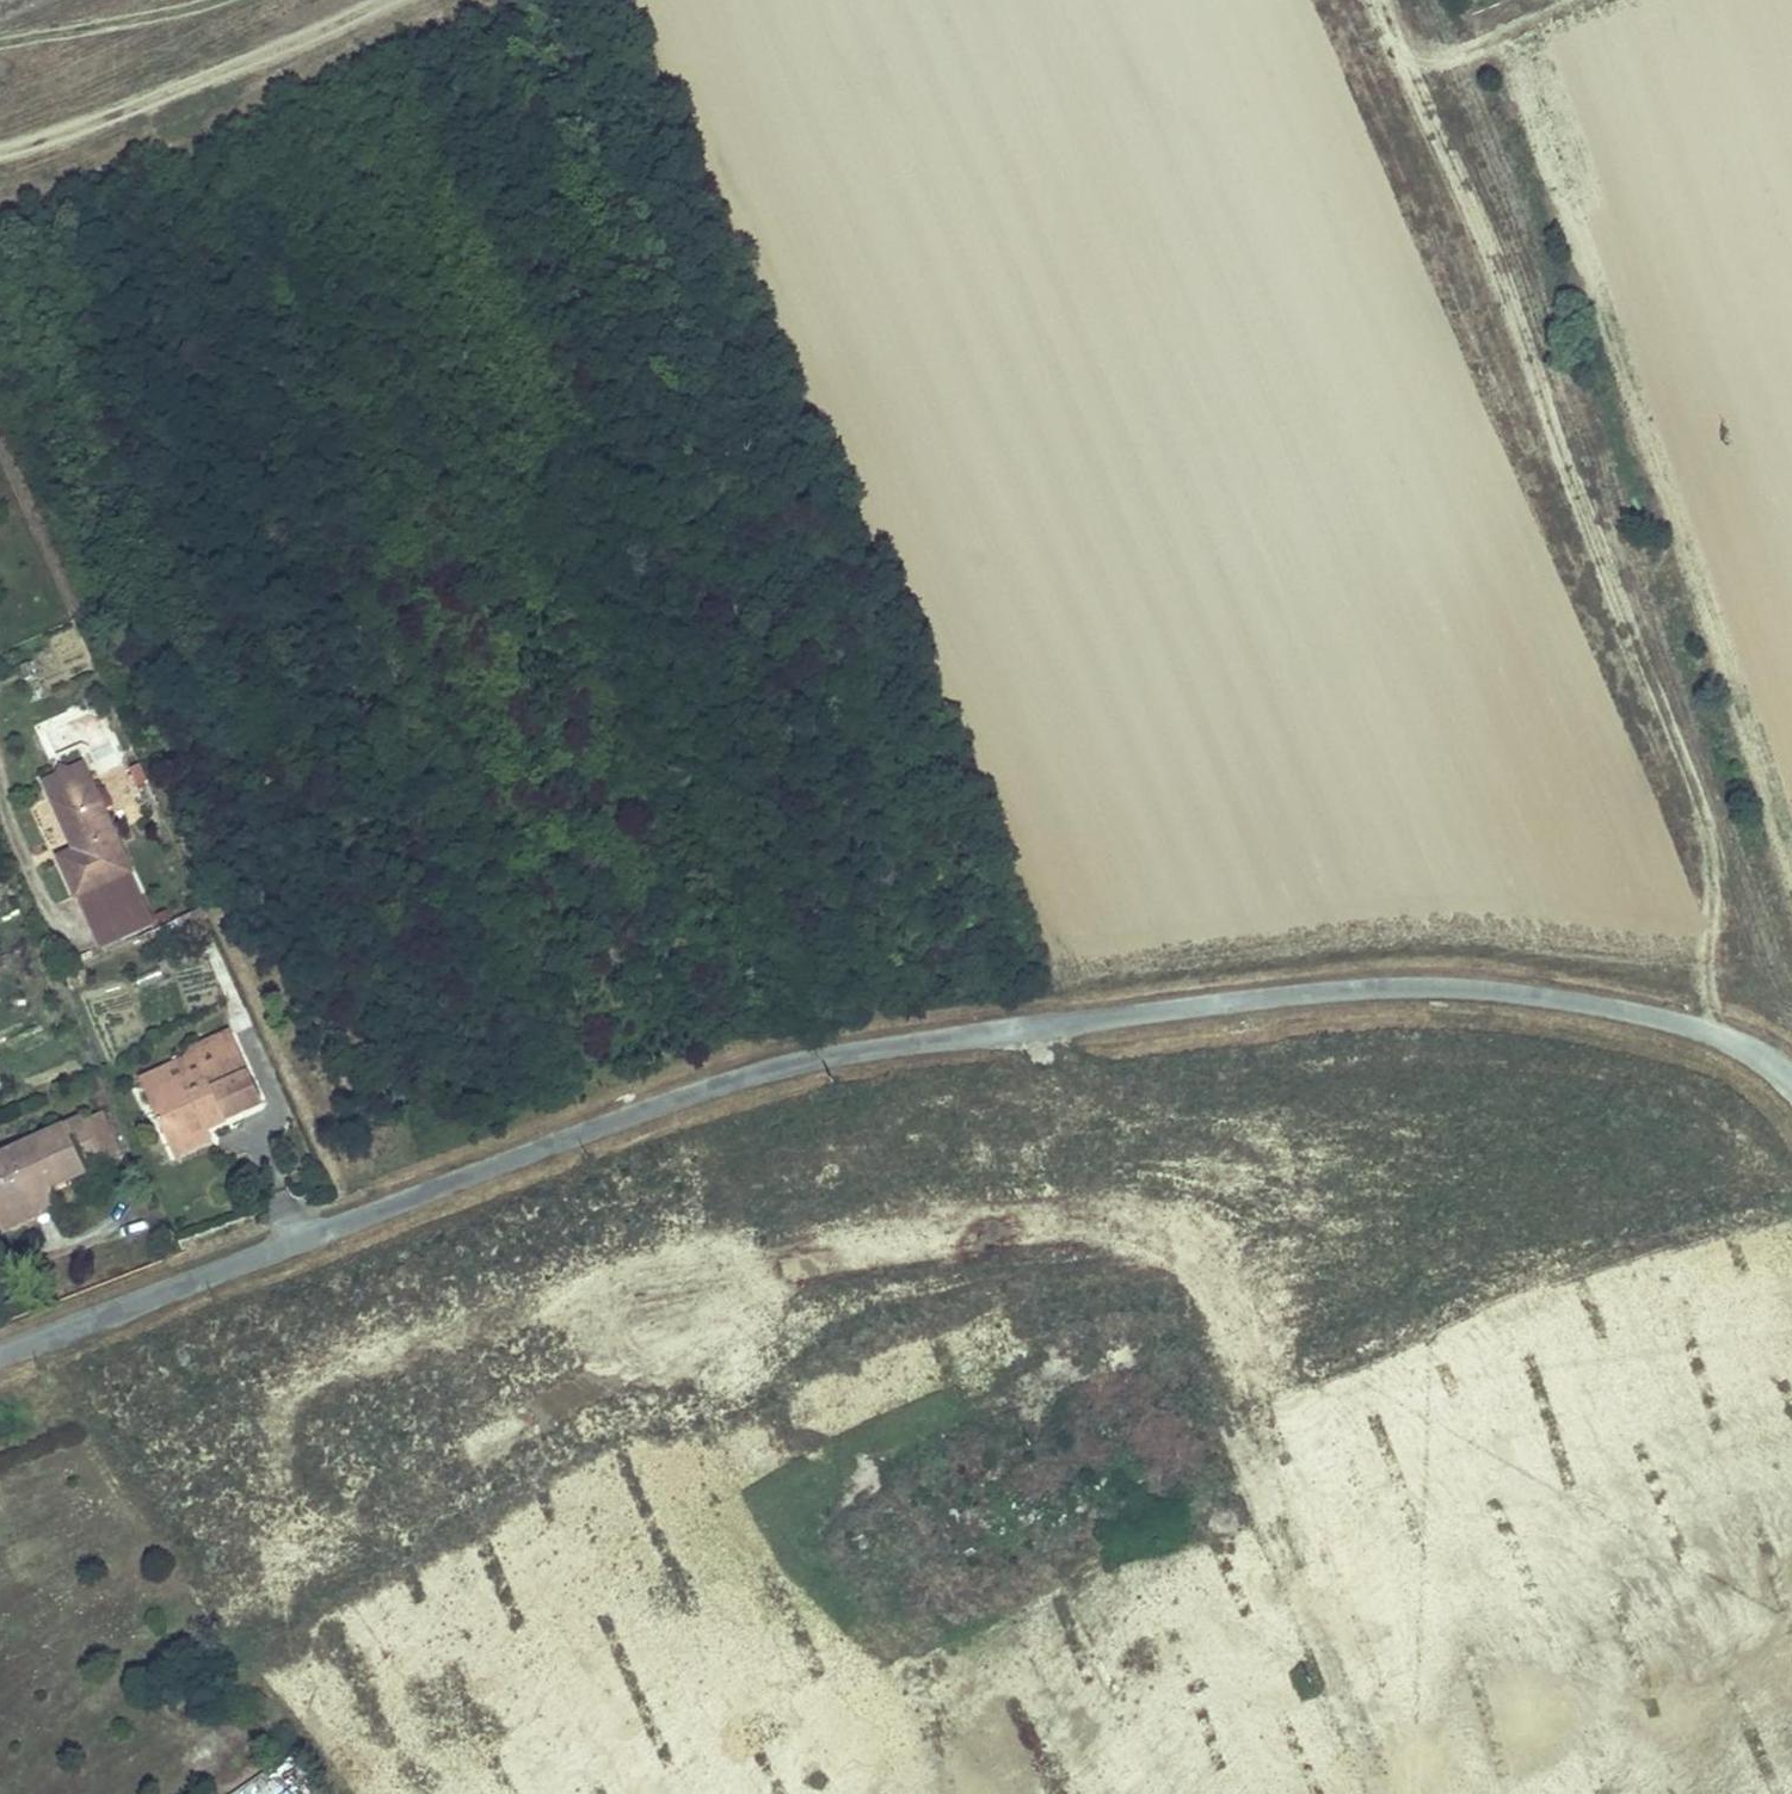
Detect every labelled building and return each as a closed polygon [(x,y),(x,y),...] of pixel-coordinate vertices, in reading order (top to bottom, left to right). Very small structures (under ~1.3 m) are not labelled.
[(55,855),(84,915),(134,891),(125,866),(79,762),(67,768),(64,766),(60,765),(57,765),(55,768),(53,773),(41,779),(67,836),(72,834),(77,845),(55,855)] [(134,891),(84,915),(98,946),(148,924),(134,891)] [(236,1052),(145,1094),(166,1142),(257,1101),(236,1052)] [(92,1116),(79,1122),(98,1163),(112,1157),(92,1116)] [(79,1122),(77,1118),(0,1153),(0,1226),(20,1216),(13,1199),(43,1185),(75,1171),(78,1176),(99,1166),(98,1163),(79,1122)]
